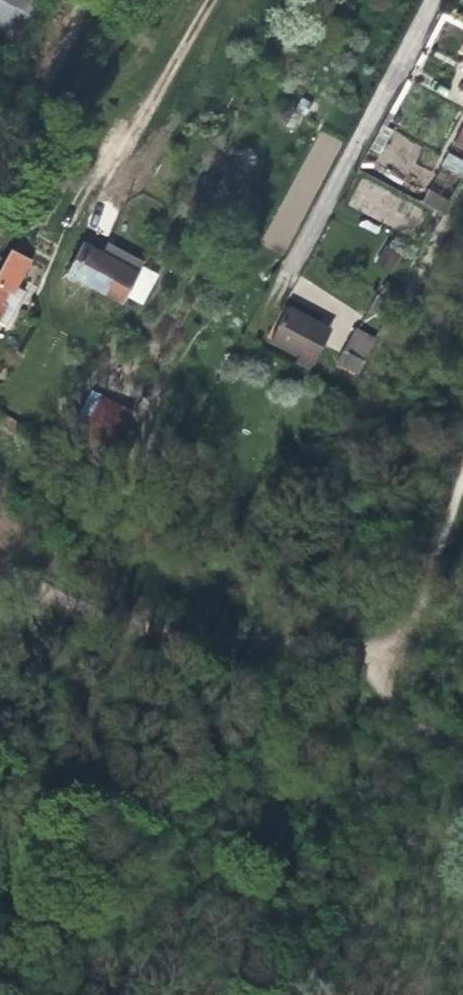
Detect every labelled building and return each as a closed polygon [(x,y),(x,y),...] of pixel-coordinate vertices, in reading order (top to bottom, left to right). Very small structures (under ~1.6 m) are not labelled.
[(9,39),(30,0),(0,0),(0,34),(9,39)] [(440,168),(462,177),(462,160),(446,153),(440,168)] [(427,189),(421,204),(445,212),(450,197),(427,189)] [(81,246),(65,276),(120,305),(136,274),(81,246)] [(33,263),(14,252),(0,278),(0,325),(8,329),(26,295),(18,291),(33,263)] [(384,317),(392,301),(375,292),(367,308),(384,317)] [(309,337),(316,323),(287,307),(271,339),(300,354),(295,363),(309,371),(323,344),(321,343),(309,337)] [(329,330),(316,323),(309,337),(321,343),(329,330)] [(354,329),(336,363),(355,372),(373,339),(354,329)] [(112,442),(128,409),(101,396),(85,429),(112,442)]
